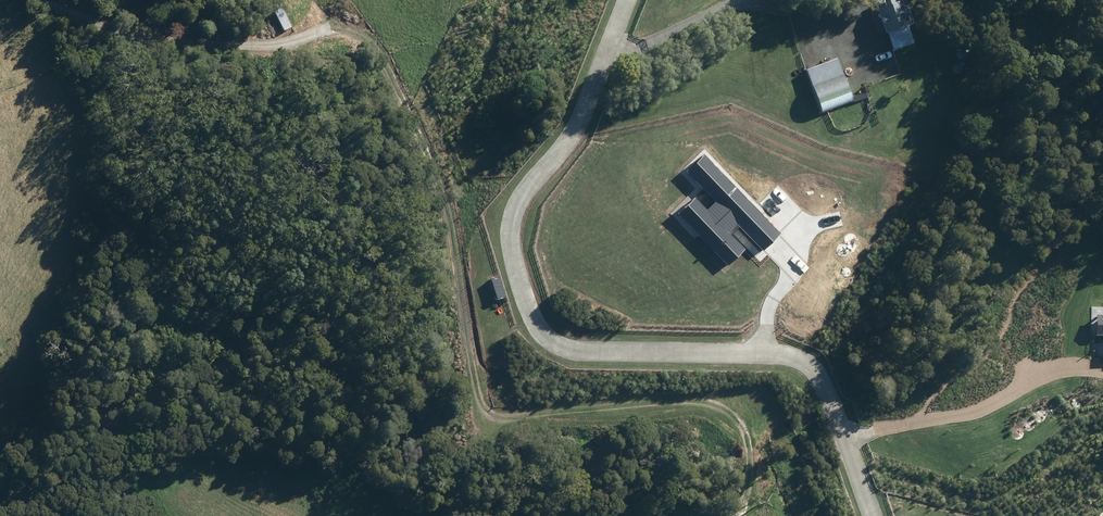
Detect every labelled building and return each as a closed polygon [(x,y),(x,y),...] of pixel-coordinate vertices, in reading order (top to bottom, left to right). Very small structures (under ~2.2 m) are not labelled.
[(877,3),(895,51),(916,43),(910,27),(914,25),(904,0),(884,0),(877,3)] [(839,57),(806,70),(823,114),(856,102),(839,57)] [(678,213),(728,265),(745,249),(729,233),(738,224),(764,250),(781,233),(704,154),(687,171),(716,202),(708,209),(696,196),(682,210),(678,213)]
